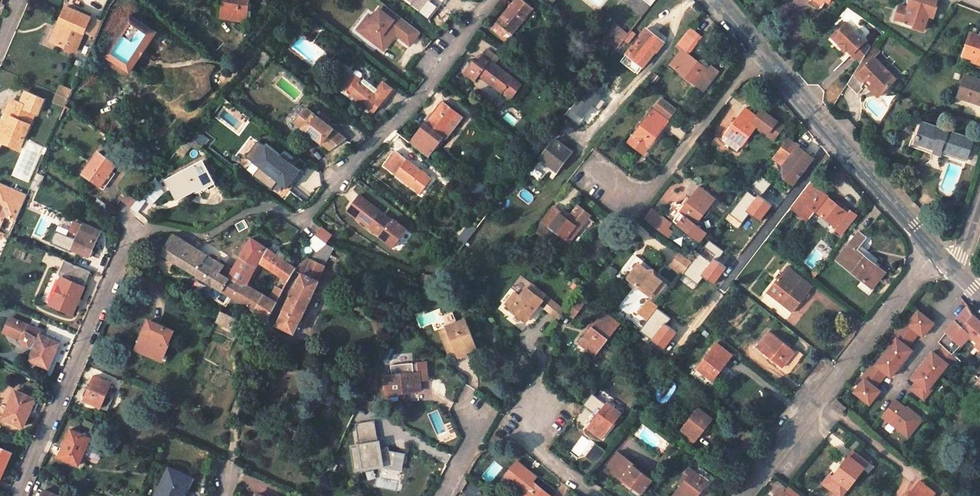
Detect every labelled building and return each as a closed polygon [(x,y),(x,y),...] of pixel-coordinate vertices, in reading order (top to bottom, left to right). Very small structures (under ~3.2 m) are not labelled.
[(248,0),(225,0),(222,16),(252,20),(254,3),(247,2),(248,0)] [(491,29),(506,41),(533,7),(524,0),(514,0),(491,29)] [(938,0),(911,0),(908,8),(900,5),(896,19),(905,22),(904,24),(924,31),(931,10),(934,11),(936,6),(938,0)] [(650,7),(644,3),(638,11),(644,15),(650,7)] [(409,46),(419,32),(383,4),(372,18),(360,33),(382,50),(391,39),(388,36),(391,32),(395,35),(409,46)] [(934,11),(931,10),(929,16),(934,17),(938,7),(936,6),(934,11)] [(66,8),(60,23),(63,25),(55,44),(76,53),(85,34),(92,19),(66,8)] [(144,48),(155,30),(129,13),(103,53),(130,70),(141,52),(137,49),(140,45),(144,48)] [(360,33),(372,18),(368,15),(356,30),(360,33)] [(100,23),(92,19),(85,34),(93,38),(100,23)] [(63,25),(60,23),(51,42),(55,44),(63,25)] [(870,48),(845,23),(836,33),(843,40),(841,43),(852,54),(854,53),(862,61),(869,50),(870,48)] [(599,45),(612,56),(617,50),(626,38),(627,36),(614,26),(599,45)] [(709,70),(689,53),(702,36),(691,27),(677,44),(682,48),(670,64),(697,85),(709,70)] [(663,44),(646,30),(625,56),(643,70),(663,44)] [(637,33),(632,30),(626,38),(631,42),(637,33)] [(979,30),(977,34),(968,31),(960,52),(960,53),(973,58),(971,60),(979,64),(979,31),(979,30)] [(833,35),(841,43),(843,40),(836,33),(833,35)] [(869,50),(875,56),(880,50),(873,44),(871,46),(870,48),(869,50)] [(262,51),(272,59),(274,58),(277,54),(266,45),(262,51)] [(522,85),(496,64),(500,59),(488,50),(479,62),(476,59),(466,72),(475,80),(479,75),(511,99),(522,85)] [(866,78),(867,79),(869,77),(873,81),(871,84),(881,93),(897,77),(887,67),(884,70),(880,66),(883,63),(875,56),(869,50),(862,61),(856,69),(866,78)] [(266,67),(272,59),(262,51),(255,58),(266,67)] [(640,68),(625,56),(621,62),(636,73),(640,68)] [(713,65),(709,70),(697,85),(703,90),(719,71),(713,65)] [(866,78),(856,69),(848,83),(858,92),(862,88),(861,87),(866,78)] [(351,72),(347,76),(339,87),(373,113),(385,99),(387,101),(396,90),(385,81),(376,92),(359,79),(362,75),(362,73),(358,70),(355,70),(353,74),(351,72)] [(967,75),(959,95),(979,103),(979,79),(967,75)] [(595,82),(574,109),(582,116),(603,89),(595,82)] [(70,92),(59,87),(56,94),(67,98),(70,92)] [(22,139),(33,113),(36,114),(42,100),(25,92),(23,97),(23,99),(21,105),(11,100),(5,115),(9,117),(6,123),(4,122),(1,123),(0,125),(0,132),(2,133),(0,138),(0,142),(17,150),(22,139)] [(56,94),(53,100),(64,105),(67,98),(56,94)] [(643,152),(669,120),(677,109),(662,98),(628,140),(643,152)] [(441,135),(458,113),(443,101),(425,125),(420,131),(418,133),(415,131),(406,142),(426,158),(443,137),(441,135)] [(307,107),(295,122),(329,150),(345,138),(333,129),(333,128),(327,124),(331,120),(324,114),(320,118),(307,107)] [(725,134),(741,146),(757,125),(774,139),(783,126),(761,109),(756,115),(745,107),(725,134)] [(458,113),(441,135),(443,137),(445,138),(462,116),(458,113)] [(924,144),(934,148),(935,147),(966,159),(973,140),(925,122),(923,128),(920,127),(918,134),(915,133),(914,137),(916,138),(914,141),(924,145),(924,144)] [(420,131),(425,125),(422,123),(415,131),(418,133),(420,131)] [(208,137),(197,128),(190,135),(197,141),(202,145),(208,137)] [(184,156),(197,141),(190,135),(178,151),(184,156)] [(556,138),(541,157),(556,169),(571,150),(556,138)] [(812,157),(788,139),(776,155),(786,162),(782,167),(783,177),(792,183),(800,173),(812,157)] [(396,150),(393,154),(405,163),(408,160),(396,150)] [(571,150),(556,169),(560,172),(575,153),(571,150)] [(114,164),(97,152),(81,175),(99,187),(109,171),(114,164)] [(408,160),(405,163),(393,154),(385,165),(421,193),(432,178),(408,160)] [(272,175),(284,161),(278,156),(267,171),(272,175)] [(212,183),(200,161),(165,180),(176,200),(194,190),(196,192),(212,183)] [(304,201),(316,186),(284,161),(272,175),(304,201)] [(109,171),(99,187),(102,189),(112,174),(109,171)] [(42,176),(35,173),(26,194),(24,197),(32,201),(42,176)] [(0,182),(0,192),(22,202),(24,197),(26,194),(0,182)] [(807,195),(815,185),(812,182),(804,193),(807,195)] [(156,183),(153,188),(149,184),(136,200),(130,208),(136,212),(146,200),(152,205),(164,190),(156,183)] [(804,193),(791,208),(808,221),(815,211),(836,228),(835,230),(842,235),(858,215),(851,210),(848,213),(827,197),(828,195),(815,185),(807,195),(804,193)] [(696,224),(716,198),(700,186),(674,220),(700,241),(706,232),(696,224)] [(118,199),(130,208),(136,200),(124,191),(118,199)] [(4,216),(14,220),(22,202),(0,192),(0,226),(4,216)] [(358,215),(368,203),(358,196),(349,208),(358,215)] [(783,213),(770,202),(755,221),(769,232),(783,213)] [(380,236),(391,221),(368,203),(358,215),(356,218),(380,236)] [(591,217),(578,207),(569,218),(557,208),(538,231),(545,236),(551,229),(556,233),(571,244),(591,217)] [(650,224),(658,214),(651,209),(644,219),(650,224)] [(665,228),(669,223),(658,214),(650,224),(667,237),(671,232),(665,228)] [(391,221),(380,236),(378,238),(393,249),(407,231),(392,220),(391,221)] [(76,234),(70,249),(87,256),(98,231),(81,224),(80,225),(74,222),(70,231),(76,234)] [(332,236),(321,228),(316,236),(326,243),(332,236)] [(550,241),(556,233),(551,229),(545,236),(550,241)] [(209,267),(202,263),(207,254),(190,244),(173,233),(159,254),(266,319),(276,303),(295,270),(291,267),(295,262),(279,251),(275,256),(270,252),(251,239),(233,270),(224,265),(214,259),(209,267)] [(315,235),(307,242),(315,252),(317,253),(327,244),(326,243),(316,236),(315,235)] [(885,274),(880,270),(856,251),(864,241),(857,235),(837,260),(873,289),(885,274)] [(671,265),(683,275),(692,264),(679,254),(671,265)] [(308,258),(295,270),(300,276),(275,324),(292,333),(326,267),(308,258)] [(667,284),(658,277),(660,275),(639,258),(624,275),(655,300),(667,284)] [(65,262),(62,272),(87,279),(89,273),(75,268),(76,265),(65,262)] [(668,268),(681,278),(683,275),(671,265),(668,268)] [(786,267),(766,293),(782,305),(793,314),(813,287),(786,267)] [(71,312),(82,287),(71,282),(72,279),(60,274),(47,305),(59,311),(60,307),(71,312)] [(526,322),(547,295),(531,282),(520,296),(515,292),(505,305),(526,322)] [(577,298),(567,312),(574,318),(585,304),(577,298)] [(551,299),(543,309),(559,321),(566,310),(551,299)] [(979,345),(979,319),(976,316),(969,306),(939,342),(944,346),(946,348),(954,355),(970,336),(979,345)] [(924,335),(934,322),(919,310),(913,317),(908,323),(906,321),(900,329),(912,337),(917,330),(919,332),(924,335)] [(219,311),(215,321),(234,331),(239,320),(219,311)] [(599,349),(619,324),(604,312),(584,338),(599,349)] [(39,334),(40,331),(28,325),(29,324),(11,316),(7,325),(9,326),(7,331),(19,337),(17,340),(28,346),(31,344),(33,346),(28,359),(47,367),(58,343),(39,334)] [(172,331),(148,320),(142,332),(144,333),(137,349),(160,358),(172,331)] [(443,340),(449,355),(457,352),(459,357),(467,353),(466,352),(477,347),(469,326),(450,334),(451,336),(443,340)] [(912,337),(900,329),(895,336),(897,337),(892,344),(887,351),(902,363),(912,349),(908,346),(906,344),(912,337)] [(795,352),(769,331),(757,347),(783,367),(795,352)] [(731,356),(716,344),(696,370),(711,382),(731,356)] [(946,348),(944,346),(937,354),(939,356),(946,348)] [(954,355),(946,348),(939,356),(937,354),(933,351),(923,364),(942,380),(959,359),(954,355)] [(891,376),(902,363),(887,351),(881,358),(876,364),(874,362),(868,369),(879,378),(885,371),(887,373),(891,376)] [(428,382),(426,364),(417,365),(418,372),(385,376),(387,395),(421,390),(421,383),(428,382)] [(942,380),(923,364),(912,378),(918,383),(920,384),(915,391),(926,400),(942,380)] [(879,378),(868,369),(863,376),(865,378),(860,385),(855,391),(870,403),(880,390),(876,386),(874,385),(879,378)] [(109,382),(93,375),(82,400),(99,407),(109,382)] [(21,426),(34,398),(13,389),(1,417),(21,426)] [(838,399),(832,405),(842,413),(847,406),(838,399)] [(908,437),(923,420),(907,407),(906,408),(896,400),(882,416),(908,437)] [(605,401),(585,426),(602,439),(622,414),(605,401)] [(693,444),(714,419),(699,407),(678,432),(693,444)] [(77,464),(89,437),(69,428),(57,455),(77,464)] [(858,446),(851,439),(847,445),(853,450),(854,451),(858,446)] [(355,473),(354,467),(387,462),(384,444),(350,449),(351,455),(342,456),(345,475),(355,473)] [(0,447),(0,474),(10,451),(0,447)] [(863,470),(868,474),(874,467),(854,451),(853,450),(832,476),(847,488),(863,470)] [(632,487),(630,490),(639,495),(653,478),(618,451),(606,467),(632,487)] [(191,477),(169,466),(155,495),(182,495),(191,477)] [(692,470),(673,495),(672,495),(697,495),(708,482),(692,470)] [(920,481),(907,495),(933,495),(935,494),(920,481)] [(527,483),(517,495),(543,495),(527,483)]
